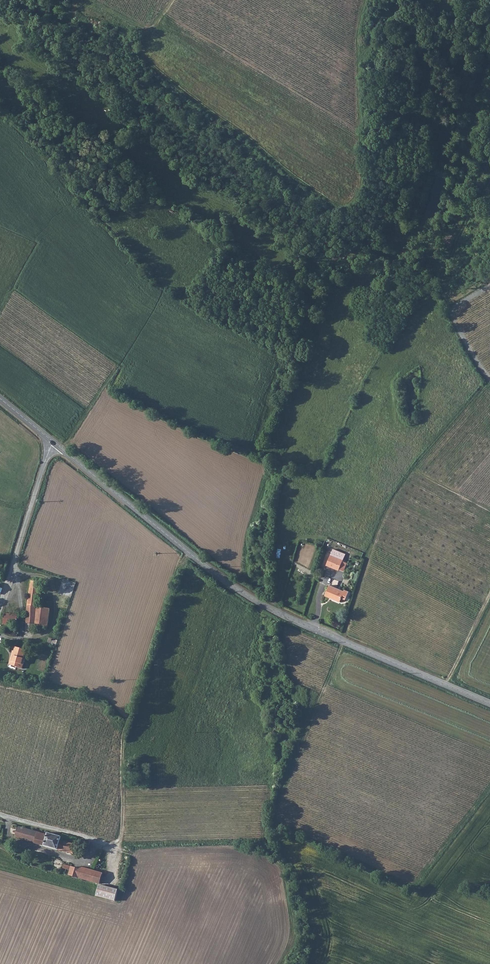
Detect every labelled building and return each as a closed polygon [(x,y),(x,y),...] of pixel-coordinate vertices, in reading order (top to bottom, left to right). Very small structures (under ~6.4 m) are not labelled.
[(347,563),(342,561),(345,556),(333,551),(327,566),(343,572),(347,563)] [(32,592),(42,593),(44,578),(34,577),(32,592)] [(342,600),(346,602),(350,593),(345,591),(344,593),(329,587),(325,598),(341,604),(342,600)] [(37,625),(40,607),(42,593),(32,592),(28,627),(36,628),(37,627),(37,625)] [(40,607),(37,625),(51,626),(53,609),(40,607)] [(5,624),(18,624),(18,612),(5,612),(5,624)] [(26,656),(28,647),(18,644),(16,652),(18,653),(17,656),(14,655),(12,662),(25,666),(28,656),(26,656)] [(48,832),(47,834),(19,826),(16,837),(75,855),(78,845),(63,841),(64,837),(48,832)] [(84,879),(84,877),(86,869),(69,864),(68,868),(75,870),(73,876),(76,877),(84,879)] [(97,895),(116,901),(119,889),(100,883),(97,895)]
